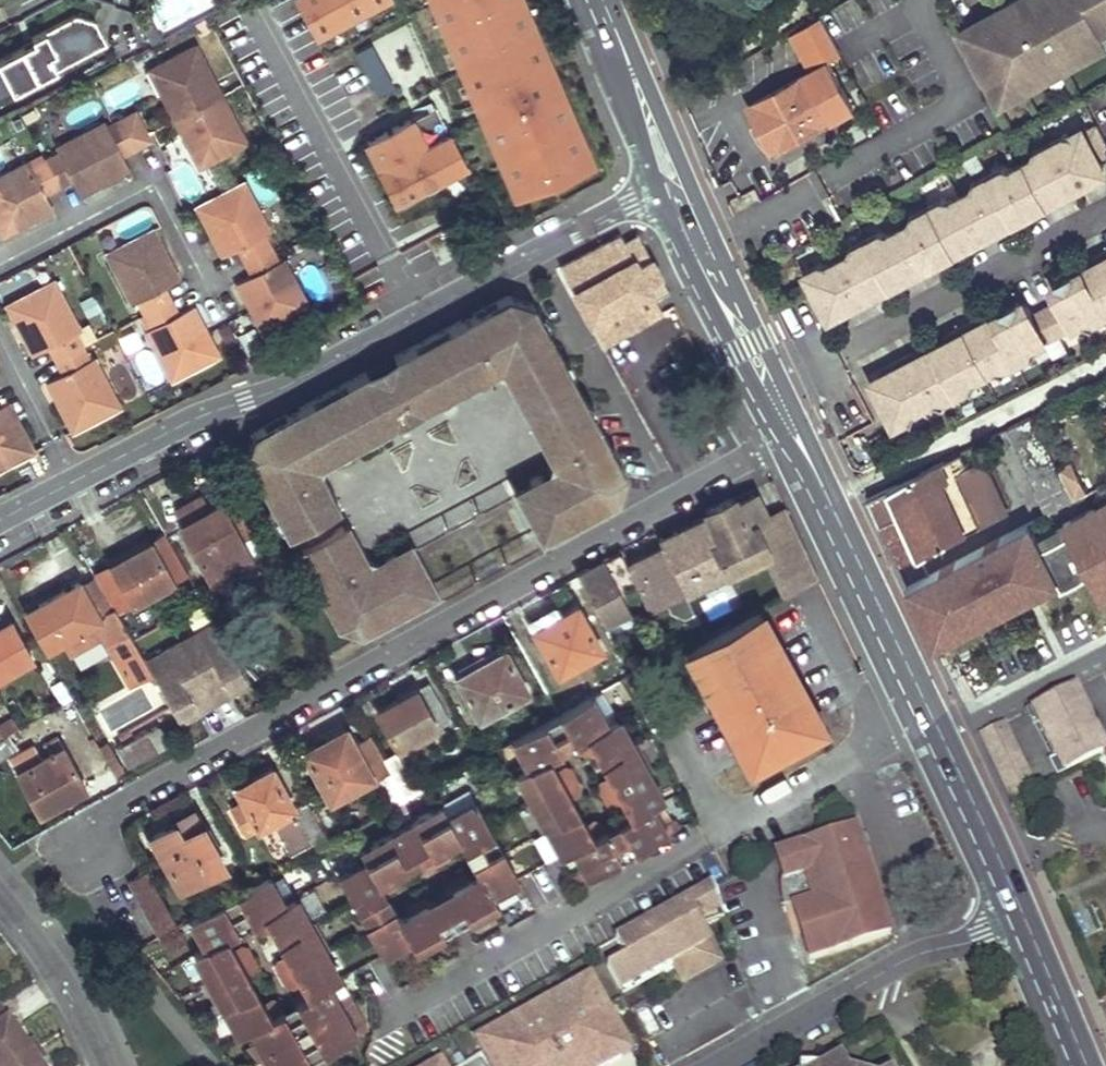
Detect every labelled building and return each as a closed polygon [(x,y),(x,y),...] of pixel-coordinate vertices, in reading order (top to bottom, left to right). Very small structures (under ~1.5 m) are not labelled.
[(201,4),(195,0),(166,0),(162,5),(189,22),(201,4)] [(315,36),(380,0),(296,0),(315,36)] [(512,195),(592,160),(523,0),(427,0),(512,195)] [(1009,17),(1003,8),(962,30),(998,95),(1023,82),(1027,89),(1043,80),(1038,71),(1087,44),(1093,53),(1105,46),(1105,37),(1104,34),(1105,33),(1105,0),(1041,0),(1009,17)] [(1003,8),(1009,17),(1041,0),(1017,0),(1003,8)] [(105,42),(93,20),(74,14),(30,37),(32,41),(0,58),(0,70),(11,91),(105,42)] [(812,72),(751,105),(776,152),(857,108),(831,61),(843,55),(821,17),(796,31),(808,52),(803,55),(812,72)] [(150,43),(159,38),(149,20),(141,24),(150,43)] [(376,98),(432,74),(410,25),(354,50),(376,98)] [(1038,71),(1043,80),(1093,53),(1087,44),(1038,71)] [(197,45),(150,69),(173,115),(220,91),(197,45)] [(998,95),(1002,103),(1027,89),(1023,82),(998,95)] [(245,140),(220,91),(173,115),(198,163),(245,140)] [(394,204),(464,165),(448,131),(447,131),(433,106),(362,144),(394,204)] [(63,148),(49,154),(64,184),(77,177),(85,190),(134,165),(126,151),(154,136),(139,108),(111,122),(109,118),(61,143),(63,148)] [(1094,124),(1071,136),(1063,132),(1031,149),(1028,157),(1010,168),(1002,165),(969,183),(967,191),(950,200),(942,197),(907,216),(904,225),(888,234),(879,230),(847,248),(843,257),(826,267),(818,263),(802,271),(827,319),(843,311),(846,317),(877,300),(874,295),(902,279),(906,285),(939,268),(936,262),(965,246),(968,252),(1000,236),(997,229),(1026,214),(1030,220),(1062,203),(1058,197),(1104,173),(1097,160),(1105,155),(1105,145),(1094,124)] [(49,193),(64,184),(49,154),(34,163),(32,159),(0,175),(0,221),(6,231),(56,206),(49,193)] [(223,254),(237,247),(244,259),(273,245),(266,232),(271,230),(245,180),(197,205),(223,254)] [(184,276),(158,226),(111,251),(137,300),(142,298),(148,311),(177,295),(171,283),(184,276)] [(561,263),(562,265),(603,344),(663,313),(646,283),(660,275),(640,234),(625,241),(621,234),(561,263)] [(280,260),(273,245),(244,259),(251,274),(237,282),(263,330),(310,305),(285,258),(280,260)] [(1093,254),(1096,261),(1048,286),(1055,299),(1028,312),(1021,300),(976,323),(973,316),(942,333),(945,340),(915,355),(912,348),(879,365),(882,372),(868,380),(893,428),(910,420),(913,410),(930,402),(939,404),(971,388),(974,379),(992,370),(1001,373),(1033,356),(1036,347),(1080,324),(1090,326),(1105,318),(1105,247),(1093,254)] [(86,328),(60,278),(11,303),(37,353),(52,346),(59,358),(87,344),(80,331),(86,328)] [(565,359),(532,299),(508,292),(496,299),(499,303),(478,314),(488,333),(485,345),(526,357),(525,366),(505,377),(512,392),(519,388),(528,404),(570,381),(560,362),(565,359)] [(198,303),(184,311),(177,295),(148,311),(155,325),(152,328),(177,376),(223,351),(198,303)] [(499,303),(496,299),(476,310),(478,314),(499,303)] [(476,310),(461,318),(490,371),(496,382),(505,377),(525,366),(526,357),(485,345),(488,333),(478,314),(476,310)] [(490,371),(461,318),(394,355),(423,407),(440,398),(436,391),(472,371),(476,379),(490,371)] [(77,427),(124,403),(100,354),(93,357),(87,344),(59,358),(65,372),(51,379),(77,427)] [(394,355),(368,369),(396,422),(423,407),(394,355)] [(396,422),(368,369),(302,405),(328,454),(332,457),(344,450),(341,444),(378,424),(381,430),(396,422)] [(476,379),(472,371),(436,391),(440,398),(476,379)] [(577,394),(570,381),(528,404),(535,417),(577,394)] [(587,413),(577,394),(535,417),(545,436),(539,439),(546,451),(565,440),(575,443),(563,483),(571,488),(582,508),(605,495),(607,501),(617,496),(626,470),(593,410),(587,413)] [(0,405),(0,467),(38,448),(13,399),(0,405)] [(302,405),(288,413),(291,418),(303,441),(304,440),(292,484),(303,488),(321,478),(325,478),(319,466),(332,457),(328,454),(302,405)] [(267,430),(291,418),(288,413),(265,425),(267,430)] [(1070,489),(1063,474),(1059,467),(1056,459),(1033,414),(1008,426),(1048,513),(1075,499),(1074,497),(1070,489)] [(303,441),(291,418),(267,430),(265,425),(252,433),(246,456),(254,472),(260,469),(268,485),(263,488),(278,516),(284,513),(294,532),(335,509),(325,492),(331,488),(325,478),(321,478),(303,488),(292,484),(304,440),(303,441)] [(344,450),(381,430),(378,424),(341,444),(344,450)] [(565,440),(546,451),(551,460),(550,464),(544,468),(571,521),(607,501),(605,495),(582,508),(571,488),(563,483),(575,443),(565,440)] [(1083,455),(1079,448),(1056,459),(1059,467),(1083,455)] [(969,471),(960,451),(867,498),(899,566),(993,520),(969,471)] [(969,471),(993,520),(1007,513),(984,464),(969,471)] [(571,521),(544,468),(532,474),(535,480),(518,489),(540,531),(556,522),(559,528),(571,521)] [(260,469),(254,472),(263,488),(268,485),(260,469)] [(1102,483),(1098,475),(1070,489),(1074,497),(1102,483)] [(737,494),(705,508),(720,540),(714,544),(728,573),(768,554),(756,525),(770,519),(758,493),(740,501),(737,494)] [(259,532),(238,494),(210,510),(182,525),(213,581),(252,558),(242,541),(259,532)] [(210,510),(202,496),(174,511),(182,525),(210,510)] [(1095,507),(1100,517),(1105,513),(1105,501),(1095,507)] [(929,630),(942,623),(951,639),(972,628),(967,618),(984,610),(989,619),(1026,600),(1021,591),(1056,574),(1060,582),(1064,589),(1091,575),(1098,590),(1105,587),(1105,513),(1100,517),(1095,507),(1064,523),(1069,533),(1043,547),(1030,523),(909,587),(929,630)] [(702,517),(659,538),(662,545),(684,593),(728,573),(714,544),(720,540),(705,508),(699,511),(702,517)] [(343,524),(335,509),(294,532),(302,546),(343,524)] [(770,519),(756,525),(768,554),(784,591),(817,574),(789,510),(770,519)] [(352,541),(343,524),(302,546),(311,563),(306,566),(321,595),(327,591),(338,612),(333,615),(338,626),(367,633),(376,627),(373,622),(394,609),(383,588),(384,585),(341,572),(344,562),(361,553),(364,547),(359,537),(352,541)] [(188,571),(166,533),(112,565),(133,602),(188,571)] [(397,548),(387,554),(398,578),(413,607),(425,601),(422,594),(440,585),(417,544),(400,554),(397,548)] [(622,550),(604,560),(619,590),(638,582),(651,609),(667,601),(671,611),(684,618),(694,613),(684,593),(662,545),(628,561),(622,550)] [(383,588),(394,609),(397,615),(413,607),(398,578),(387,558),(387,554),(371,563),(364,547),(361,553),(344,562),(341,572),(384,585),(383,588)] [(604,560),(578,574),(605,622),(629,610),(619,590),(604,560)] [(133,602),(112,565),(95,575),(96,576),(116,611),(133,602)] [(1021,591),(1026,600),(1060,582),(1056,574),(1021,591)] [(80,585),(79,583),(40,605),(74,665),(104,648),(125,686),(150,671),(149,669),(145,662),(116,611),(96,576),(80,585)] [(327,591),(321,595),(333,615),(338,612),(327,591)] [(559,615),(553,605),(526,620),(532,630),(559,615)] [(601,648),(577,605),(559,615),(532,630),(557,673),(601,648)] [(776,637),(761,608),(753,612),(768,640),(776,637)] [(397,615),(394,609),(373,622),(376,627),(397,615)] [(967,618),(972,628),(989,619),(984,610),(967,618)] [(768,640),(753,612),(692,645),(707,673),(700,677),(711,697),(718,694),(728,713),(722,718),(733,739),(740,735),(756,763),(817,730),(802,702),(809,699),(797,676),(790,680),(778,661),(787,657),(776,637),(768,640)] [(12,621),(0,628),(0,677),(33,659),(12,621)] [(216,622),(199,632),(203,640),(221,630),(216,622)] [(942,623),(929,630),(938,646),(951,639),(942,623)] [(199,632),(162,652),(167,659),(149,669),(150,671),(175,716),(193,706),(197,714),(233,694),(229,686),(247,676),(221,630),(203,640),(199,632)] [(707,673),(692,645),(685,649),(700,677),(707,673)] [(527,690),(504,650),(487,660),(461,675),(457,677),(480,717),(527,690)] [(167,659),(162,652),(145,662),(149,669),(167,659)] [(487,660),(483,653),(457,668),(461,675),(487,660)] [(797,676),(787,657),(778,661),(790,680),(797,676)] [(264,674),(257,661),(246,667),(253,680),(264,674)] [(247,676),(229,686),(233,694),(251,684),(247,676)] [(452,721),(430,683),(377,713),(399,754),(418,743),(413,734),(431,724),(437,733),(443,730),(442,726),(452,721)] [(1092,717),(1075,684),(1029,707),(1053,753),(1075,741),(1069,729),(1092,717)] [(728,713),(718,694),(711,697),(722,718),(728,713)] [(606,724),(591,697),(515,739),(529,766),(518,772),(532,799),(527,801),(542,830),(548,827),(561,853),(574,846),(588,873),(575,880),(579,888),(623,864),(607,834),(594,830),(590,833),(570,796),(574,795),(577,781),(565,776),(560,779),(551,761),(563,756),(554,735),(568,728),(578,747),(591,750),(595,748),(614,784),(610,786),(607,801),(619,804),(624,801),(633,819),(620,826),(637,857),(680,833),(675,825),(664,831),(651,804),(661,798),(647,772),(650,769),(635,742),(632,745),(618,718),(606,724)] [(824,727),(809,699),(802,702),(817,730),(824,727)] [(197,714),(193,706),(175,716),(180,723),(197,714)] [(1075,741),(1099,729),(1092,717),(1069,729),(1075,741)] [(13,719),(0,726),(0,738),(18,729),(13,719)] [(1036,786),(1004,720),(979,733),(1010,799),(1036,786)] [(437,733),(431,724),(413,734),(418,743),(437,733)] [(166,742),(157,727),(148,732),(147,729),(119,746),(129,763),(166,742)] [(373,777),(345,727),(326,738),(316,743),(303,750),(331,799),(373,777)] [(568,728),(554,735),(563,756),(578,747),(568,728)] [(1105,750),(1105,743),(1099,729),(1075,741),(1053,753),(1063,772),(1101,753),(1105,750)] [(326,738),(323,732),(313,738),(316,743),(326,738)] [(756,763),(740,735),(733,739),(749,767),(756,763)] [(9,737),(0,743),(0,758),(16,749),(9,737)] [(37,813),(85,788),(62,747),(57,750),(52,741),(42,746),(47,755),(15,773),(37,813)] [(427,788),(418,771),(408,775),(395,753),(384,759),(392,773),(406,799),(427,788)] [(293,808),(271,768),(237,787),(244,800),(231,807),(245,834),(272,819),(291,855),(312,842),(316,850),(329,842),(306,801),(293,808)] [(406,799),(392,773),(378,781),(392,807),(406,799)] [(518,878),(476,799),(448,816),(441,802),(359,847),(366,860),(339,875),(382,954),(410,939),(419,954),(447,939),(435,917),(439,915),(440,909),(435,900),(410,914),(400,920),(394,908),(376,918),(368,904),(386,893),(390,881),(388,877),(423,858),(425,862),(439,864),(443,851),(441,848),(458,839),(464,850),(484,840),(492,853),(472,864),(479,877),(468,882),(444,895),(449,904),(456,906),(460,904),(471,925),(500,909),(491,893),(518,878)] [(223,862),(192,808),(170,820),(172,824),(152,836),(155,842),(179,886),(223,862)] [(885,919),(857,824),(830,832),(831,836),(776,853),(782,876),(778,882),(778,886),(781,899),(791,935),(800,933),(807,959),(888,935),(883,919),(885,919)] [(620,826),(607,834),(623,864),(637,857),(620,826)] [(155,842),(152,836),(146,839),(149,846),(155,842)] [(756,859),(744,839),(738,842),(749,863),(756,859)] [(484,840),(464,850),(472,864),(492,853),(484,840)] [(147,870),(129,880),(160,936),(177,927),(147,870)] [(448,882),(444,895),(468,882),(464,873),(448,882)] [(268,876),(191,919),(205,944),(194,950),(208,977),(205,980),(221,1009),(225,1006),(240,1032),(251,1026),(258,1040),(251,1044),(260,1055),(270,1059),(274,1065),(295,1065),(310,1057),(283,1007),(268,1001),(264,1003),(245,968),(249,966),(253,955),(239,950),(235,952),(226,934),(237,928),(227,909),(243,901),(252,919),(265,923),(268,921),(288,957),(284,959),(281,973),(293,978),(299,975),(308,993),(297,999),(324,1050),(367,1025),(363,1017),(350,1024),(340,1005),(353,998),(348,989),(335,997),(327,982),(340,975),(327,951),(331,949),(316,920),(310,923),(295,895),(282,902),(268,876)] [(718,964),(703,928),(723,919),(711,884),(619,936),(629,956),(609,966),(621,990),(674,962),(685,982),(718,964)] [(394,908),(386,893),(368,904),(376,918),(394,908)] [(410,914),(435,900),(421,895),(404,904),(410,914)] [(444,895),(435,900),(440,909),(439,915),(456,906),(449,904),(444,895)] [(237,928),(252,919),(243,901),(227,909),(237,928)] [(456,906),(439,915),(435,917),(447,939),(471,925),(460,904),(456,906)] [(633,1052),(591,978),(478,1042),(491,1065),(608,1065),(633,1052)] [(353,998),(340,1005),(350,1024),(363,1017),(353,998)] [(297,999),(283,1007),(310,1057),(324,1050),(297,999)] [(38,1064),(25,1045),(0,1008),(0,1065),(40,1065),(38,1064)] [(31,1041),(25,1045),(38,1064),(44,1060),(31,1041)]
